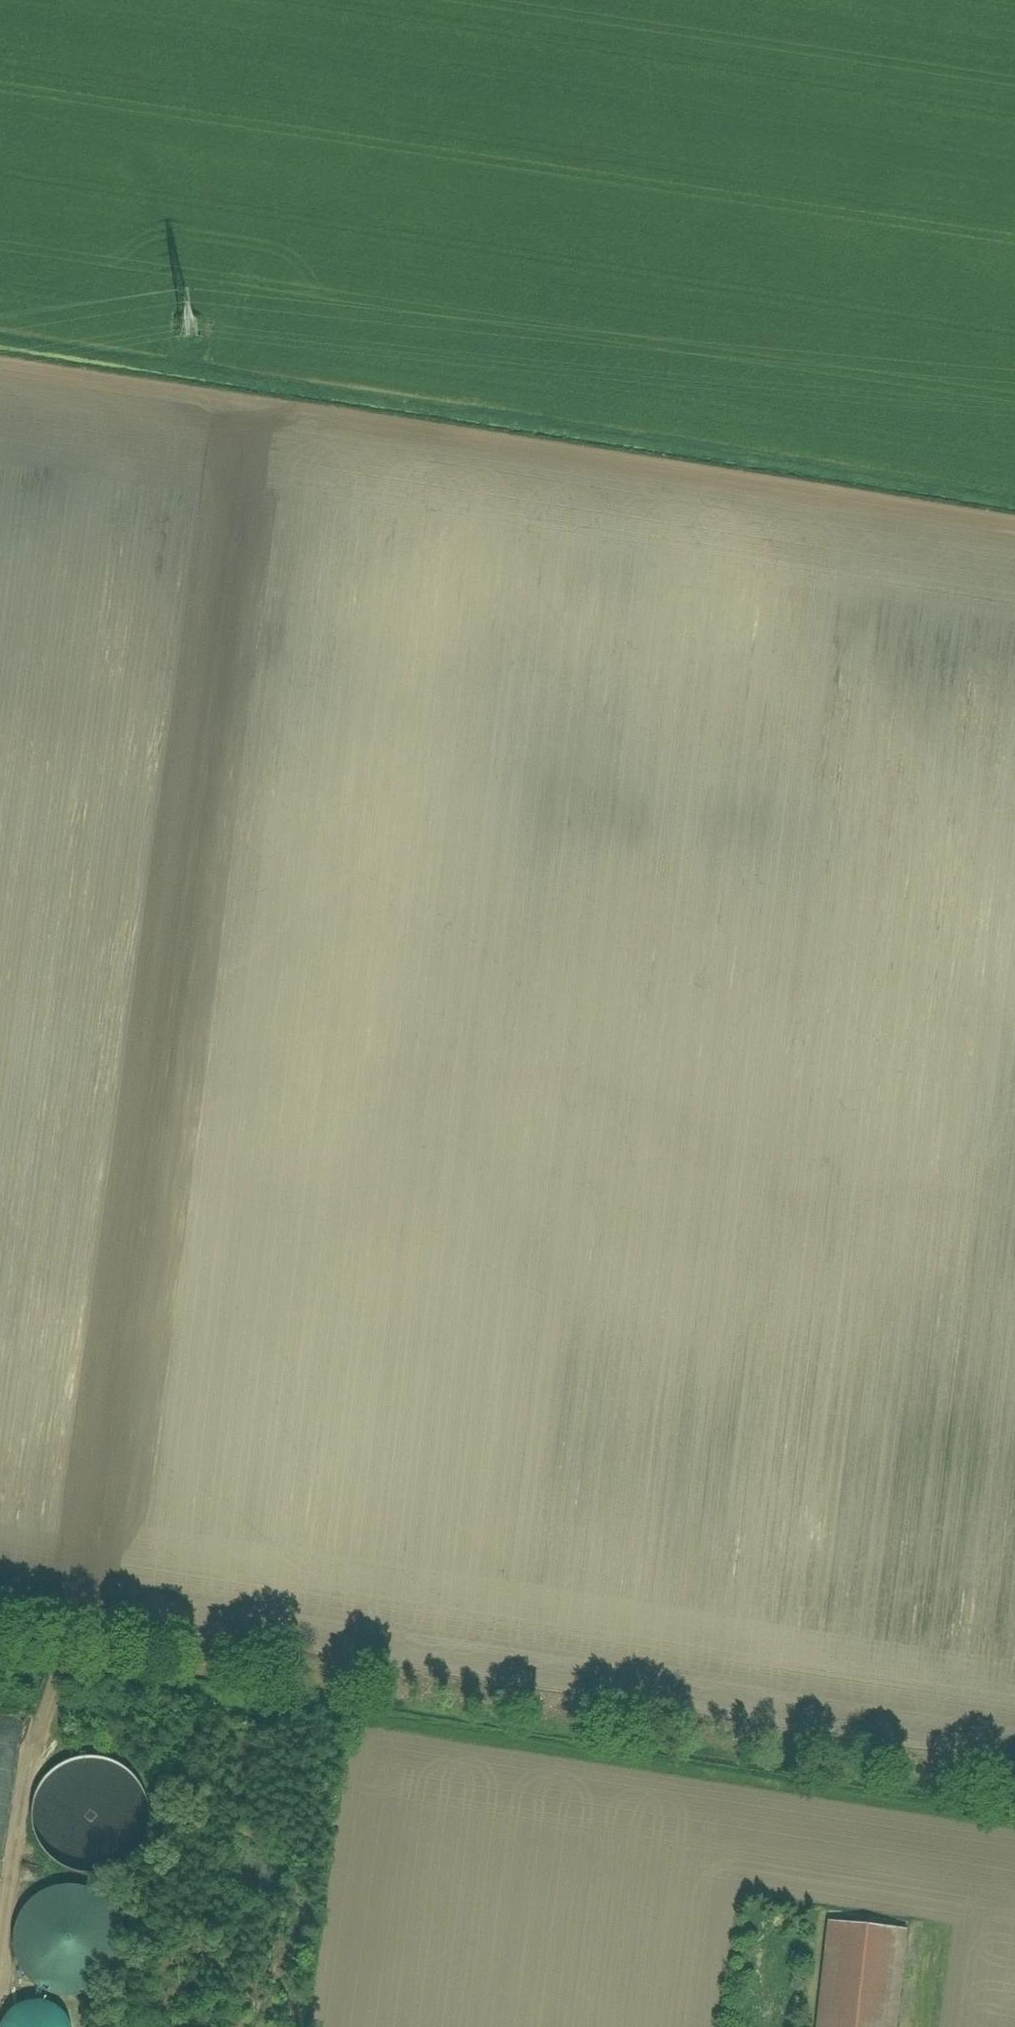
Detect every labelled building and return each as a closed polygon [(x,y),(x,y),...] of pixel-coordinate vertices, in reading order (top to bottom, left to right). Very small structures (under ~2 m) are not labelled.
[(42,1827),(50,1844),(63,1858),(79,1867),(97,1870),(116,1866),(132,1857),(145,1844),(152,1827),(153,1808),(149,1790),(138,1775),(124,1764),(106,1758),(88,1758),(70,1764),(55,1775),(45,1791),(41,1809),(42,1827)] [(22,1953),(30,1970),(43,1984),(59,1993),(78,1996),(96,1992),(112,1983),(125,1970),(132,1953),(133,1934),(129,1916),(118,1901),(104,1890),(86,1884),(68,1884),(50,1890),(36,1901),(25,1917),(21,1935),(22,1953)] [(906,1931),(830,1923),(819,2026),(895,2026),(906,1931)] [(78,2018),(71,2009),(61,2002),(49,1999),(37,1999),(25,2004),(16,2012),(9,2023),(9,2026),(81,2026),(78,2018)]
